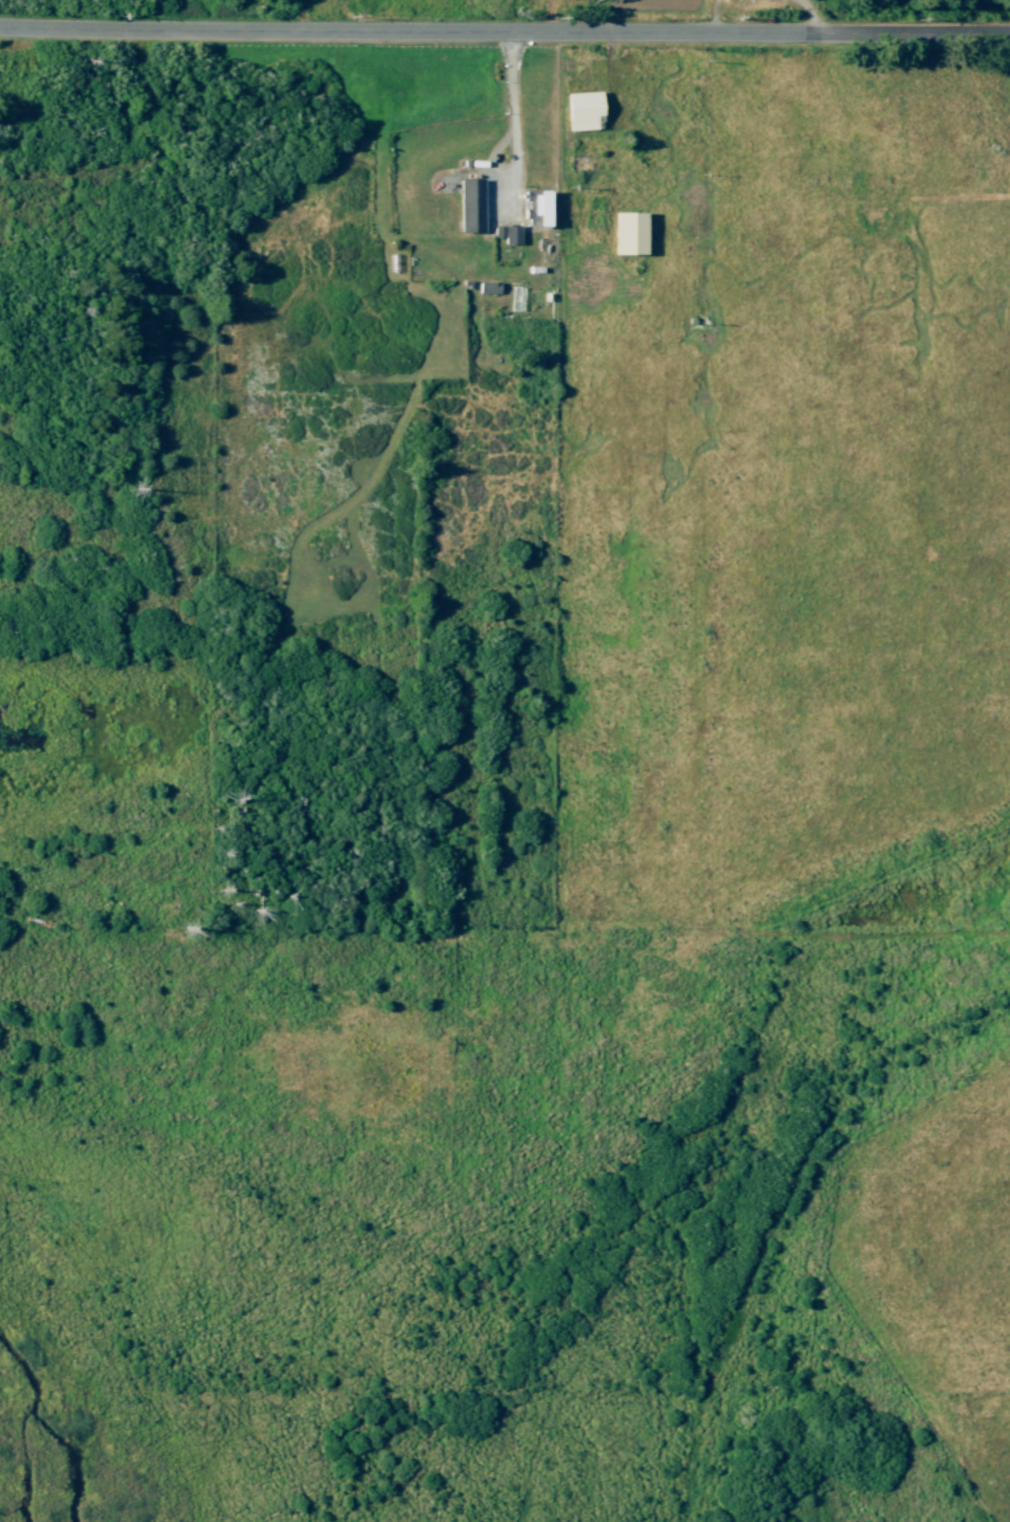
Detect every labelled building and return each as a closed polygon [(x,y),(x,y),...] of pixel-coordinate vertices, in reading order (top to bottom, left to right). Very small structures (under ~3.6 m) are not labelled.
[(562,92),(564,129),(593,128),(593,115),(598,115),(597,91),(562,92)] [(480,231),(480,178),(456,177),(455,231),(480,231)] [(545,191),(526,190),(526,214),(532,214),(532,225),(544,226),(545,191)] [(641,254),(641,211),(610,211),(610,254),(641,254)] [(518,242),(517,224),(502,225),(502,243),(518,242)] [(501,236),(501,226),(491,226),(491,236),(501,236)] [(497,282),(477,281),(476,292),(497,293),(497,282)]
